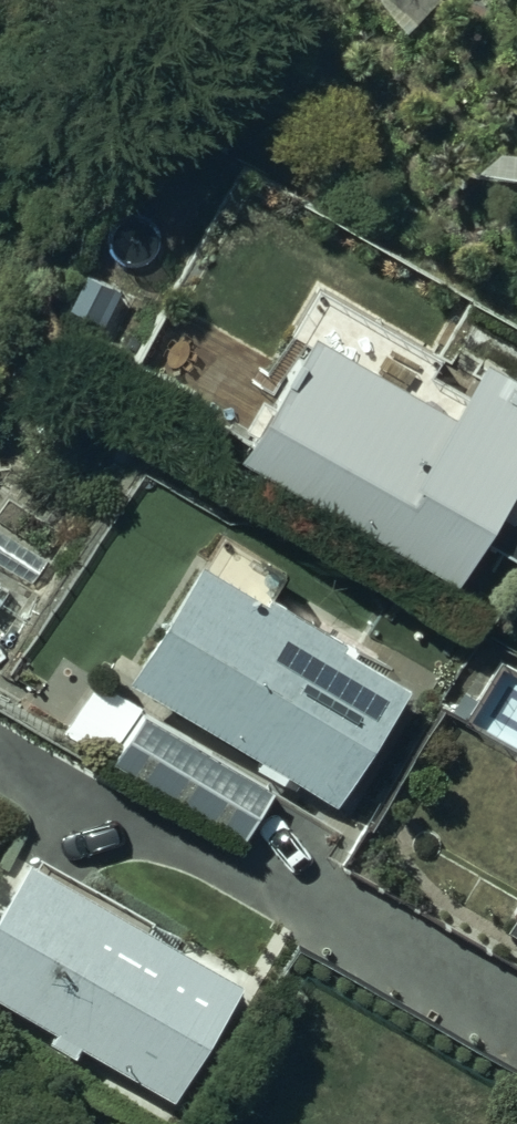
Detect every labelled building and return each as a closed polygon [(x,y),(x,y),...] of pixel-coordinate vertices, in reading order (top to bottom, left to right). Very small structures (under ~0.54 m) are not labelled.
[(443,0),(374,0),(406,38),(443,0)] [(256,445),(247,461),(467,581),(484,549),(516,567),(516,392),(486,375),(481,384),(474,380),(464,398),(470,401),(454,429),(308,349),(296,371),(303,375),(294,392),(267,377),(261,387),(248,380),(231,411),(254,423),(245,439),(256,445)] [(130,692),(260,768),(256,775),(285,792),(289,785),(338,813),(405,697),(343,661),(349,651),(270,606),(290,572),(225,535),(130,692)] [(114,774),(245,851),(279,793),(97,685),(67,736),(118,767),(114,774)] [(83,1055),(173,1106),(239,989),(146,937),(151,927),(41,865),(35,875),(29,871),(20,886),(15,884),(6,901),(10,903),(0,921),(0,1008),(55,1039),(49,1050),(76,1066),(83,1055)] [(507,939),(516,944),(516,922),(507,939)]
